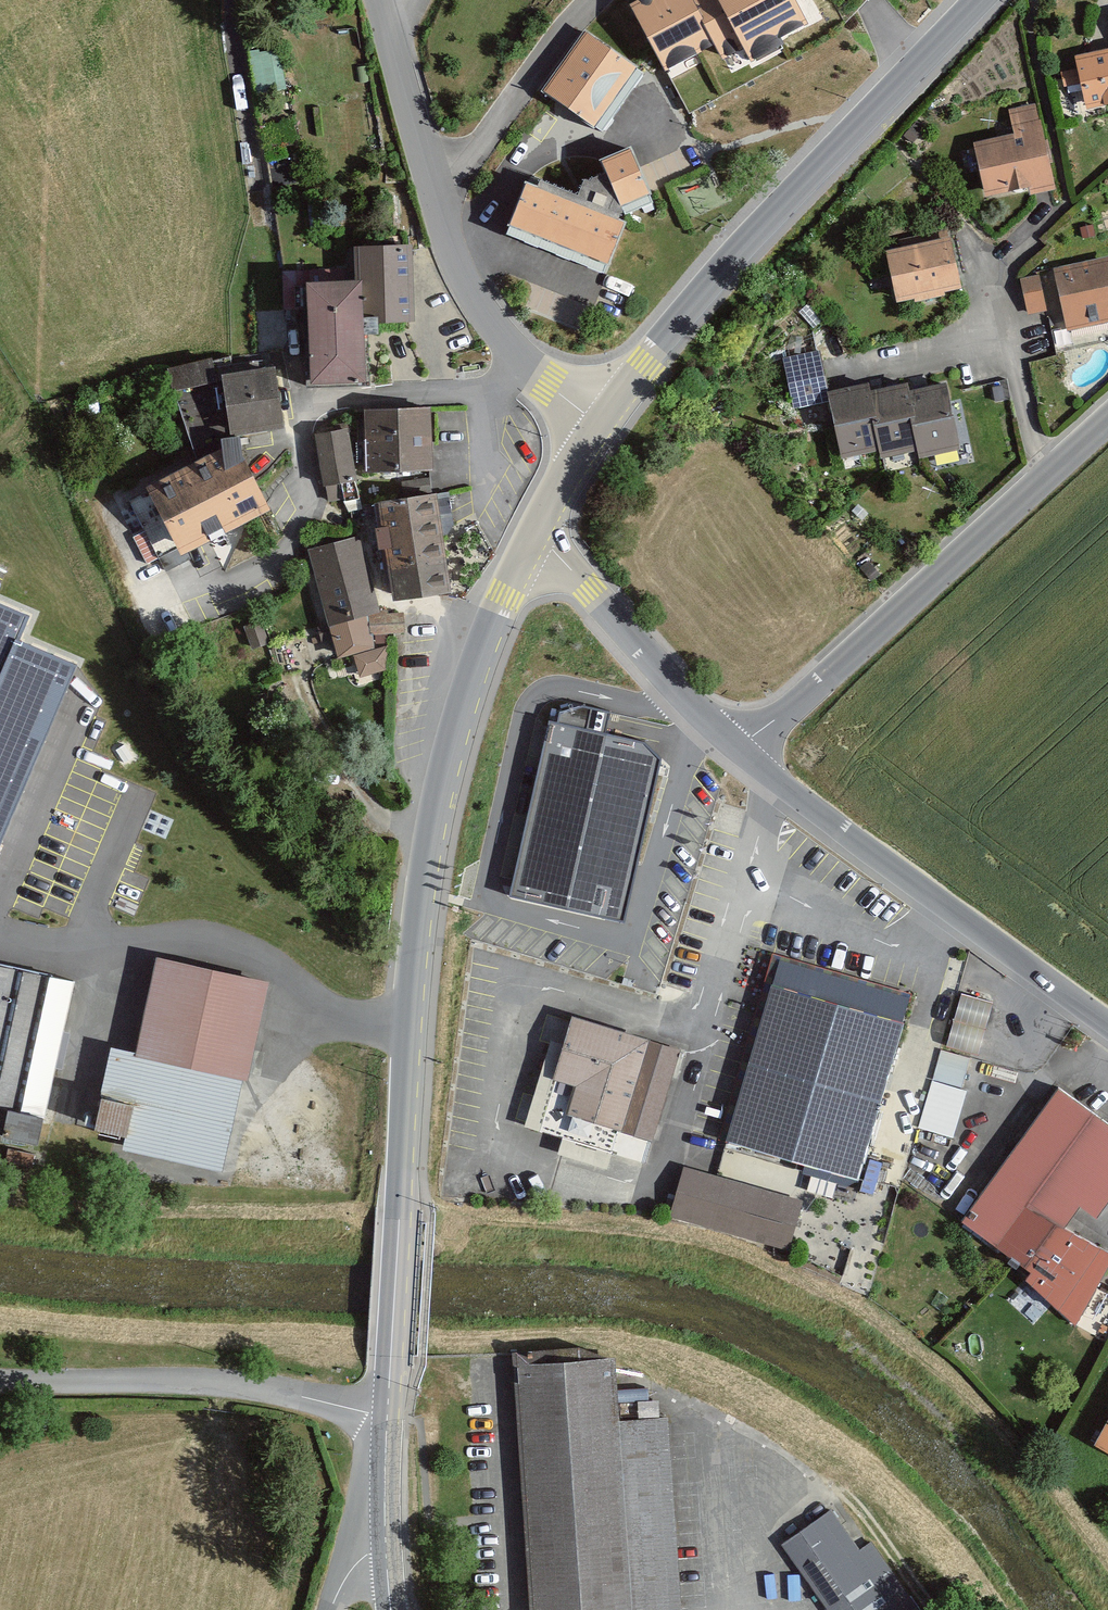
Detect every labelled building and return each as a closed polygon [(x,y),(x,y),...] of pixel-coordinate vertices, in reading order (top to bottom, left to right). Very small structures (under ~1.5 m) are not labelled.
[(676,56),(731,28),(747,60),(842,12),(836,0),(647,0),(676,56)] [(636,70),(584,34),(543,92),(595,128),(636,70)] [(255,88),(283,85),(278,46),(250,49),(255,88)] [(1070,62),(1080,113),(1107,108),(1107,55),(1070,62)] [(1053,194),(1034,106),(1006,112),(1012,142),(974,150),(985,201),(1025,192),(1027,200),(1053,194)] [(570,207),(523,190),(507,230),(604,267),(618,231),(608,227),(614,212),(651,198),(632,149),(594,163),(600,178),(578,186),(570,207)] [(956,285),(947,242),(891,254),(901,298),(956,285)] [(346,286),(298,287),(299,391),(359,390),(358,330),(405,329),(404,249),(346,250),(346,286)] [(1104,260),(1051,272),(1064,333),(1107,324),(1107,278),(1104,260)] [(1039,308),(1033,277),(1017,280),(1024,311),(1039,308)] [(827,393),(818,352),(783,359),(793,407),(826,400),(838,458),(874,450),(875,457),(913,449),(915,458),(955,450),(941,385),(906,393),(905,385),(867,393),(865,385),(827,393)] [(280,434),(271,374),(216,382),(225,442),(280,434)] [(428,473),(426,412),(357,414),(359,475),(428,473)] [(353,485),(342,433),(309,440),(320,492),(353,485)] [(259,515),(226,449),(145,489),(178,555),(259,515)] [(430,498),(374,506),(388,604),(403,602),(444,596),(437,544),(430,498)] [(358,537),(304,551),(325,631),(378,617),(358,537)] [(0,598),(0,838),(73,664),(15,640),(28,609),(0,598)] [(605,731),(610,711),(581,704),(559,710),(552,709),(510,895),(624,920),(660,758),(644,741),(605,731)] [(267,986),(151,959),(130,1054),(106,1049),(86,1135),(111,1141),(109,1152),(223,1177),(267,986)] [(0,966),(0,1142),(38,1150),(76,983),(0,966)] [(900,1026),(770,987),(721,1145),(852,1184),(900,1026)] [(992,1004),(957,996),(942,1053),(978,1062),(992,1004)] [(678,1053),(568,1020),(558,1050),(546,1046),(520,1130),(644,1167),(678,1053)] [(956,1230),(1073,1329),(1107,1265),(1107,1254),(1061,1231),(1073,1208),(1096,1220),(1107,1202),(1107,1130),(1058,1092),(956,1230)] [(866,1156),(860,1187),(878,1190),(883,1159),(866,1156)] [(798,1201),(686,1170),(675,1211),(786,1242),(798,1201)] [(510,1354),(531,1609),(682,1609),(666,1414),(618,1418),(613,1354),(527,1361),(527,1352),(510,1354)] [(1093,1445),(1107,1453),(1107,1418),(1093,1445)] [(829,1513),(783,1546),(830,1609),(905,1609),(879,1575),(892,1566),(870,1537),(855,1548),(829,1513)]
